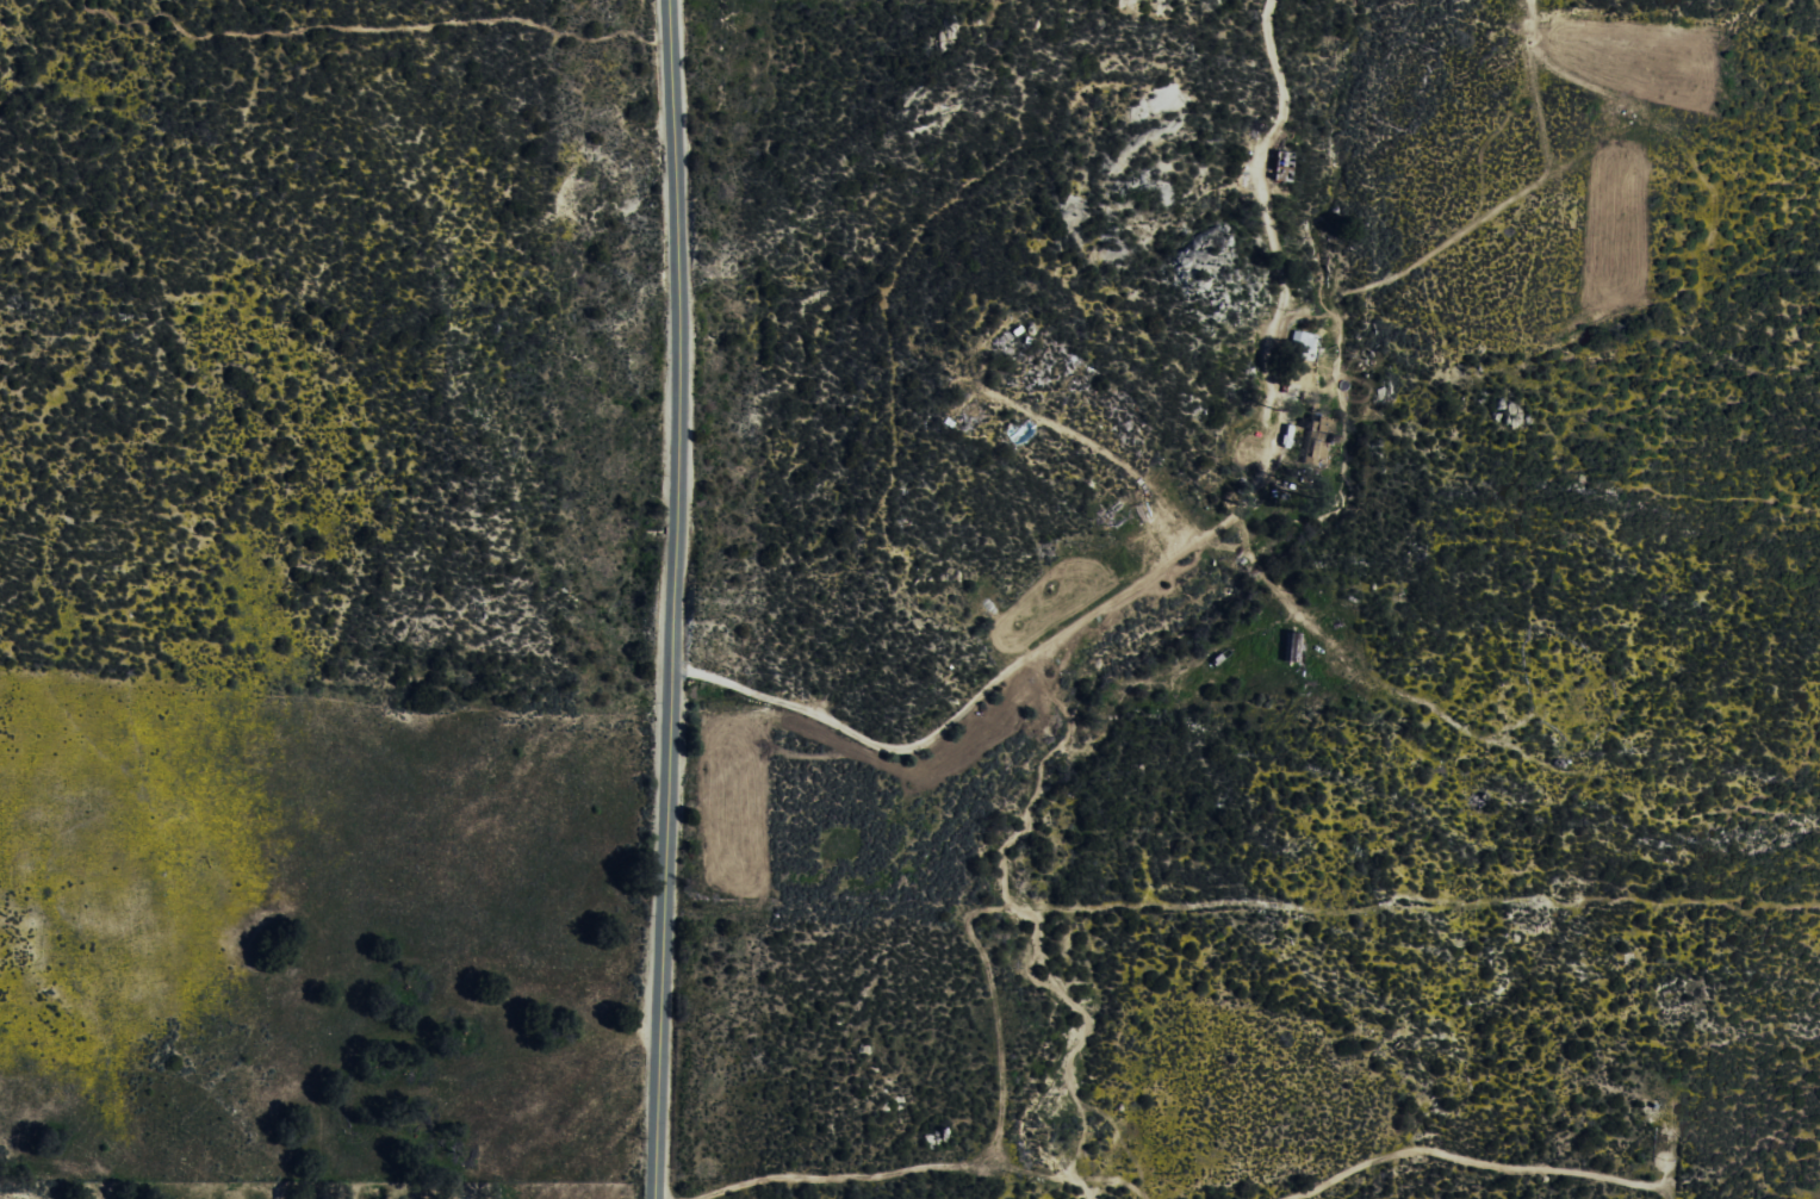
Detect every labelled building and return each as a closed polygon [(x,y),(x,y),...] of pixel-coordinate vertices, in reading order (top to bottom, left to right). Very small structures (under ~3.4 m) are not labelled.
[(1315,335),(1290,333),(1288,358),(1314,359),(1315,335)]
